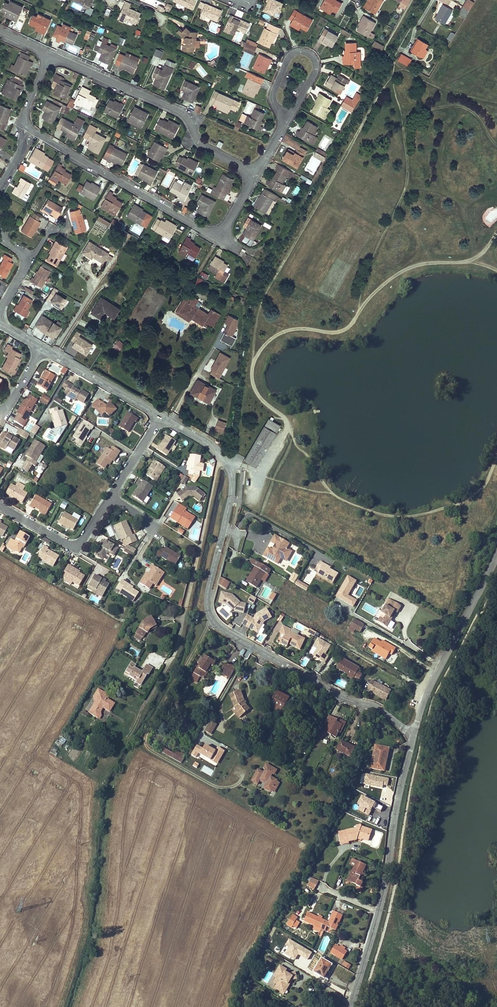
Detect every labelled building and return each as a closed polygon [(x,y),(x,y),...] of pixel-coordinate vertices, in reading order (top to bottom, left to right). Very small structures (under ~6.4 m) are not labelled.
[(83,4),(83,5),(89,8),(93,0),(75,0),(83,4)] [(173,1),(192,9),(196,0),(173,0),(173,1)] [(266,12),(268,12),(269,12),(270,14),(272,15),(274,11),(277,13),(282,1),(278,0),(267,0),(266,2),(268,3),(264,11),(266,12)] [(335,0),(324,0),(320,8),(327,12),(329,8),(337,12),(342,4),(335,0)] [(365,8),(375,13),(383,0),(369,0),(365,8)] [(463,7),(470,10),(475,2),(470,0),(467,0),(463,7)] [(1,10),(6,12),(12,15),(11,18),(17,20),(23,7),(10,1),(9,4),(5,2),(1,10)] [(222,10),(205,3),(201,14),(217,21),(222,10)] [(141,13),(123,5),(122,9),(123,10),(120,17),(136,24),(141,13)] [(444,5),(436,19),(445,24),(453,11),(444,5)] [(463,7),(459,15),(465,19),(470,10),(463,7)] [(290,25),(295,28),(297,25),(300,27),(307,31),(313,20),(302,15),(301,16),(297,14),(298,12),(294,10),(289,19),(292,20),(290,25)] [(30,23),(37,26),(40,28),(39,31),(45,33),(50,22),(45,20),(46,18),(38,14),(37,17),(33,15),(30,23)] [(251,24),(240,20),(240,21),(233,18),(234,17),(230,15),(225,27),(236,31),(237,29),(247,33),(251,24)] [(362,21),(360,25),(357,30),(368,36),(370,32),(375,22),(363,15),(361,20),(362,21)] [(269,23),(267,28),(278,33),(280,28),(269,23)] [(60,42),(61,40),(62,39),(66,41),(73,44),(77,35),(69,31),(71,28),(63,24),(56,40),(60,42)] [(191,45),(194,45),(195,39),(195,31),(189,31),(184,27),(181,32),(180,33),(183,35),(181,36),(181,37),(184,38),(183,40),(180,40),(179,49),(190,50),(191,45)] [(269,47),(271,42),(274,37),(275,37),(276,37),(278,34),(265,28),(259,42),(269,47)] [(321,42),(322,40),(328,43),(332,46),(338,36),(324,29),(318,40),(321,42)] [(87,30),(83,39),(88,40),(91,32),(87,30)] [(94,49),(98,51),(102,53),(104,54),(101,60),(109,64),(117,45),(114,44),(112,47),(106,45),(108,40),(103,38),(100,46),(96,44),(94,49)] [(411,50),(413,52),(417,44),(416,44),(419,40),(418,39),(411,50)] [(417,44),(413,52),(421,56),(425,49),(427,45),(419,40),(416,44),(417,44)] [(248,53),(252,45),(250,44),(248,43),(247,42),(243,51),(248,53)] [(347,51),(347,55),(344,55),(342,56),(343,60),(343,65),(355,64),(355,68),(361,68),(360,52),(356,52),(356,43),(346,43),(347,51)] [(254,55),(257,47),(255,46),(253,45),(252,45),(248,53),(254,55)] [(156,49),(154,54),(161,58),(163,52),(156,49)] [(120,65),(124,56),(124,55),(119,53),(118,56),(115,63),(120,65)] [(138,62),(140,58),(127,53),(125,57),(138,62)] [(263,73),(266,69),(268,63),(270,63),(270,64),(272,60),(259,54),(253,69),(263,73)] [(401,54),(398,60),(408,66),(412,60),(401,54)] [(14,66),(12,70),(23,75),(28,64),(30,66),(31,66),(33,63),(27,60),(19,56),(14,66)] [(121,71),(122,69),(123,68),(134,73),(138,62),(125,57),(124,56),(120,65),(118,69),(121,71)] [(193,70),(198,63),(193,60),(189,67),(193,70)] [(164,89),(171,74),(173,68),(165,64),(163,70),(157,67),(153,76),(157,77),(159,78),(155,85),(164,89)] [(253,97),(255,92),(258,87),(259,87),(260,88),(261,84),(264,79),(251,73),(249,78),(243,93),(253,97)] [(336,80),(330,77),(325,85),(340,93),(347,79),(340,75),(337,79),(336,80)] [(11,81),(4,95),(15,99),(17,94),(20,89),(21,90),(23,86),(21,85),(23,81),(13,76),(11,81)] [(65,99),(72,85),(64,81),(65,79),(61,77),(60,79),(58,83),(59,83),(56,89),(54,94),(65,99)] [(2,94),(4,95),(11,81),(8,79),(2,94)] [(187,91),(184,98),(192,102),(199,87),(185,80),(181,89),(185,90),(187,91)] [(82,87),(74,102),(82,106),(83,103),(91,107),(96,98),(89,94),(90,91),(82,87)] [(214,104),(218,105),(229,110),(234,100),(215,91),(211,101),(214,103),(214,104)] [(319,98),(317,103),(312,111),(321,117),(327,107),(331,100),(320,93),(318,97),(319,98)] [(357,93),(353,100),(357,103),(362,95),(357,93)] [(344,101),(355,107),(357,103),(353,100),(347,97),(344,101)] [(119,105),(114,102),(109,100),(104,111),(118,118),(124,105),(120,103),(120,104),(119,105)] [(48,112),(45,119),(53,123),(60,108),(46,101),(42,109),(46,111),(48,112)] [(352,112),(355,107),(344,101),(342,106),(352,112)] [(6,120),(8,114),(10,109),(0,105),(0,124),(1,125),(2,123),(6,124),(8,121),(6,120)] [(200,114),(203,107),(197,105),(194,111),(200,114)] [(134,107),(128,120),(142,127),(147,116),(137,111),(138,109),(134,107)] [(326,119),(331,110),(327,107),(321,117),(326,119)] [(261,121),(264,113),(255,109),(251,117),(248,116),(243,113),(241,117),(246,119),(245,123),(260,130),(262,127),(260,126),(259,125),(261,121)] [(61,128),(69,132),(73,134),(72,136),(71,138),(74,140),(83,124),(76,120),(74,124),(66,119),(61,128)] [(178,128),(168,122),(163,120),(163,121),(159,119),(155,128),(173,138),(178,128)] [(142,127),(128,120),(127,121),(141,128),(142,127)] [(301,132),(300,132),(298,131),(296,134),(311,143),(315,136),(312,134),(316,126),(307,121),(303,128),(301,132)] [(98,153),(106,138),(96,133),(98,129),(90,125),(84,137),(92,141),(94,142),(90,148),(98,153)] [(158,160),(160,156),(163,150),(165,151),(167,148),(155,142),(148,155),(158,160)] [(111,162),(111,161),(112,159),(118,162),(122,164),(128,154),(114,147),(115,146),(111,144),(104,157),(108,159),(107,160),(111,162)] [(36,148),(29,160),(48,171),(53,161),(48,158),(48,157),(43,154),(38,151),(39,150),(36,148)] [(294,155),(287,151),(283,159),(297,168),(305,154),(297,150),(295,153),(294,155)] [(198,164),(188,159),(184,157),(183,158),(180,156),(175,165),(179,167),(178,167),(193,174),(198,164)] [(49,178),(50,178),(56,182),(58,179),(66,183),(71,175),(64,171),(60,168),(60,167),(61,165),(58,163),(49,178)] [(142,167),(138,175),(143,178),(149,181),(148,182),(147,183),(151,185),(158,172),(141,163),(139,165),(142,167)] [(271,182),(270,181),(269,180),(266,184),(281,192),(285,185),(282,183),(287,176),(298,182),(300,177),(278,165),(276,169),(278,171),(274,178),(271,182)] [(214,186),(211,193),(218,197),(221,191),(227,193),(228,194),(230,190),(228,189),(231,183),(233,179),(223,174),(216,187),(214,186)] [(17,187),(13,193),(22,198),(30,183),(21,177),(19,181),(20,181),(17,187)] [(76,189),(79,191),(85,194),(93,199),(100,187),(97,186),(96,187),(90,184),(86,181),(83,186),(79,184),(76,189)] [(170,190),(177,193),(182,196),(181,198),(181,199),(184,201),(192,185),(185,182),(183,185),(175,181),(170,190)] [(297,196),(301,189),(296,187),(293,194),(297,196)] [(257,203),(255,202),(253,205),(265,212),(273,199),(275,201),(276,199),(278,196),(265,189),(260,197),(257,203)] [(116,199),(111,196),(112,195),(113,193),(109,191),(101,206),(108,210),(109,207),(117,212),(122,203),(116,199)] [(221,191),(218,197),(219,197),(223,200),(227,193),(221,191)] [(203,206),(200,212),(208,217),(215,202),(202,195),(197,203),(201,205),(203,206)] [(47,199),(42,208),(48,212),(53,215),(52,216),(56,219),(62,209),(47,199)] [(142,211),(137,208),(138,206),(134,204),(127,216),(141,223),(146,213),(142,211)] [(70,215),(71,220),(72,219),(77,232),(86,229),(80,212),(80,213),(78,208),(69,211),(71,215),(70,215)] [(31,236),(34,231),(33,230),(37,224),(38,225),(40,222),(30,216),(21,231),(31,236)] [(99,216),(95,223),(106,230),(111,223),(99,216)] [(249,229),(245,235),(253,240),(261,225),(248,218),(243,225),(247,228),(249,229)] [(176,229),(165,222),(161,220),(161,221),(158,219),(152,228),(170,239),(176,229)] [(167,220),(165,222),(176,229),(177,226),(167,220)] [(193,244),(189,242),(190,240),(191,239),(187,237),(178,252),(186,256),(188,253),(195,257),(200,249),(193,244)] [(54,246),(51,253),(47,259),(56,265),(67,247),(56,240),(53,245),(54,246)] [(90,242),(83,253),(92,258),(93,256),(95,257),(103,262),(104,261),(106,258),(107,259),(111,262),(113,258),(108,254),(90,242)] [(3,277),(7,271),(8,271),(13,263),(10,261),(12,258),(5,253),(2,257),(4,258),(0,264),(0,275),(3,277)] [(223,263),(217,260),(218,258),(215,256),(208,268),(217,273),(214,277),(224,282),(229,274),(224,271),(227,266),(223,263)] [(52,267),(43,262),(41,265),(50,270),(52,267)] [(37,274),(36,274),(34,277),(33,276),(30,280),(41,286),(50,270),(41,265),(38,271),(39,271),(37,274)] [(206,280),(209,275),(202,271),(199,276),(206,280)] [(200,287),(204,280),(199,277),(195,284),(200,287)] [(21,284),(20,286),(30,292),(32,290),(26,286),(25,287),(21,284)] [(58,289),(54,287),(47,298),(60,307),(65,299),(55,293),(58,289)] [(14,311),(22,317),(26,311),(32,301),(23,295),(14,311)] [(187,301),(180,312),(191,318),(191,319),(192,318),(203,325),(204,323),(212,328),(220,315),(212,309),(209,315),(199,309),(194,306),(196,303),(198,300),(190,296),(187,301)] [(102,297),(92,313),(100,318),(105,312),(114,318),(120,309),(111,303),(102,297)] [(191,318),(180,312),(187,301),(184,299),(176,313),(189,321),(191,318)] [(41,315),(35,324),(53,334),(58,326),(51,322),(52,321),(41,315)] [(235,332),(240,320),(229,316),(219,340),(233,346),(236,338),(235,338),(237,333),(235,332)] [(81,334),(77,331),(72,340),(76,343),(73,347),(87,355),(93,345),(79,337),(81,334)] [(124,345),(118,339),(112,345),(118,351),(124,345)] [(8,359),(2,370),(13,377),(16,372),(14,370),(20,360),(19,359),(21,355),(12,350),(14,348),(9,345),(5,352),(9,354),(7,358),(8,359)] [(207,363),(211,365),(218,352),(214,350),(207,363)] [(218,352),(211,365),(219,370),(226,357),(226,356),(218,352)] [(60,368),(55,366),(56,365),(51,362),(49,368),(58,372),(60,368)] [(42,382),(41,381),(36,388),(46,394),(55,379),(47,374),(42,382)] [(198,380),(192,393),(209,402),(216,390),(198,380)] [(70,387),(67,392),(65,396),(69,398),(67,400),(75,404),(76,402),(83,407),(88,398),(80,394),(79,395),(73,391),(74,389),(70,387)] [(22,409),(17,417),(13,424),(23,429),(27,423),(25,422),(37,403),(28,398),(26,402),(25,401),(20,408),(22,409)] [(91,409),(100,417),(103,417),(105,416),(109,419),(116,413),(109,406),(106,409),(104,409),(104,407),(102,405),(101,406),(98,403),(91,409)] [(56,411),(48,413),(49,417),(51,417),(56,432),(63,429),(66,428),(61,414),(58,415),(56,411)] [(127,415),(119,430),(127,435),(134,424),(135,425),(137,421),(127,415)] [(269,419),(245,460),(256,466),(280,426),(269,419)] [(215,430),(223,433),(227,423),(218,420),(215,430)] [(73,439),(76,441),(85,425),(83,423),(73,439)] [(85,425),(76,441),(83,446),(87,439),(86,438),(90,431),(91,432),(93,429),(85,425)] [(40,430),(35,427),(30,435),(30,436),(35,439),(40,430)] [(0,448),(5,451),(7,448),(14,452),(20,443),(13,438),(12,439),(7,436),(6,437),(3,435),(0,439),(0,443),(2,444),(0,448)] [(167,457),(176,443),(166,436),(163,441),(160,447),(159,446),(157,450),(167,457)] [(35,463),(44,448),(34,442),(25,458),(28,459),(26,463),(34,468),(37,464),(35,463)] [(104,471),(107,466),(110,462),(112,463),(114,464),(119,455),(112,450),(110,453),(106,451),(96,466),(104,471)] [(192,456),(191,461),(190,463),(190,467),(189,470),(188,474),(195,476),(199,477),(200,472),(199,472),(201,465),(202,457),(194,456),(192,456)] [(153,467),(150,472),(147,477),(156,482),(165,469),(154,462),(152,466),(153,467)] [(15,480),(27,485),(29,479),(17,474),(15,480)] [(143,503),(153,488),(144,482),(138,491),(134,498),(143,503)] [(17,485),(14,489),(22,494),(24,489),(17,485)] [(11,487),(6,496),(22,505),(27,497),(22,494),(14,489),(11,487)] [(199,501),(204,494),(197,488),(187,488),(177,495),(182,502),(190,497),(193,497),(199,501)] [(35,510),(38,511),(46,516),(52,506),(36,497),(29,509),(34,511),(35,510)] [(59,508),(64,510),(67,504),(62,502),(59,508)] [(179,505),(170,519),(178,524),(179,522),(186,526),(189,521),(192,523),(195,519),(185,512),(187,509),(179,505)] [(63,526),(67,529),(70,530),(73,532),(79,523),(64,515),(58,526),(62,528),(63,526)] [(188,530),(192,523),(189,521),(186,526),(179,522),(178,524),(188,530)] [(133,537),(130,530),(126,523),(116,527),(122,542),(128,539),(131,546),(137,543),(134,536),(133,537)] [(14,551),(22,536),(23,535),(20,533),(15,542),(11,540),(7,548),(11,550),(14,551)] [(29,538),(23,535),(22,536),(14,551),(19,554),(24,546),(25,547),(29,538)] [(275,552),(274,551),(270,549),(266,556),(280,565),(283,559),(286,559),(290,553),(289,552),(290,550),(289,550),(291,545),(277,537),(273,543),(277,545),(276,547),(278,548),(275,552)] [(114,557),(118,549),(113,547),(111,546),(106,543),(102,541),(100,545),(102,545),(96,557),(103,561),(106,555),(109,554),(114,557)] [(53,567),(59,557),(48,551),(49,549),(44,546),(38,558),(53,567)] [(161,548),(156,556),(161,558),(176,567),(181,558),(166,549),(165,551),(161,548)] [(283,559),(289,562),(294,553),(290,550),(289,552),(290,553),(286,559),(283,559)] [(254,576),(249,583),(256,588),(265,573),(268,574),(271,570),(255,561),(253,565),(256,567),(251,574),(254,576)] [(334,585),(340,575),(330,570),(324,566),(325,565),(321,562),(316,571),(320,573),(318,576),(334,585)] [(79,586),(84,577),(73,571),(74,569),(68,566),(62,577),(66,579),(72,583),(79,586)] [(147,578),(145,577),(140,585),(151,590),(154,585),(159,575),(157,574),(159,571),(151,566),(149,570),(151,571),(149,575),(147,578)] [(159,575),(154,585),(156,586),(163,573),(159,571),(157,574),(159,575)] [(347,576),(336,598),(354,608),(358,601),(349,597),(357,581),(347,576)] [(105,584),(102,583),(102,582),(94,578),(88,588),(89,588),(88,590),(92,592),(93,590),(105,597),(110,587),(105,584)] [(227,590),(231,583),(221,578),(218,586),(227,590)] [(307,591),(310,587),(297,580),(295,584),(307,591)] [(134,603),(139,595),(132,590),(126,586),(127,585),(123,582),(118,589),(122,592),(121,594),(134,603)] [(105,597),(93,590),(92,592),(95,595),(103,599),(105,597)] [(234,595),(224,593),(221,603),(229,605),(234,610),(236,608),(239,609),(239,612),(246,613),(248,605),(242,603),(234,595)] [(257,598),(252,595),(249,601),(254,604),(257,598)] [(381,616),(380,619),(390,624),(397,611),(399,612),(402,605),(395,601),(392,607),(387,604),(382,612),(387,614),(385,618),(381,616)] [(273,617),(267,608),(257,614),(254,619),(248,615),(243,624),(250,629),(251,626),(260,631),(265,622),(273,617)] [(156,627),(151,617),(142,622),(135,634),(142,638),(145,633),(149,628),(150,629),(151,630),(156,627)] [(361,632),(365,625),(355,619),(351,626),(356,629),(361,632)] [(288,647),(290,644),(290,643),(294,644),(293,646),(301,650),(306,639),(291,632),(292,630),(283,626),(280,633),(281,633),(277,642),(288,647)] [(372,651),(376,653),(378,650),(382,653),(380,656),(386,660),(390,653),(391,651),(394,653),(396,649),(383,641),(381,643),(381,644),(377,642),(378,641),(375,639),(369,648),(373,650),(372,651)] [(308,661),(316,666),(318,662),(325,651),(317,646),(313,644),(308,652),(312,655),(308,661)] [(205,656),(200,658),(198,663),(200,664),(201,665),(204,660),(206,657),(205,656)] [(214,667),(216,663),(206,657),(204,660),(201,665),(200,664),(192,678),(197,681),(200,676),(204,679),(207,673),(206,672),(207,670),(208,671),(210,672),(213,666),(214,667)] [(339,667),(338,668),(349,675),(348,676),(353,680),(354,679),(359,682),(362,675),(357,672),(360,669),(343,659),(341,663),(339,667)] [(135,665),(131,662),(124,674),(136,681),(137,681),(138,679),(142,682),(147,674),(148,675),(152,668),(146,665),(142,672),(141,673),(138,671),(134,668),(135,665)] [(230,678),(231,676),(223,671),(225,667),(226,668),(229,665),(235,669),(236,668),(229,664),(224,666),(221,671),(225,675),(227,677),(228,676),(230,678)] [(231,676),(235,669),(229,665),(226,668),(225,667),(223,671),(231,676)] [(386,701),(392,691),(372,680),(366,691),(386,701)] [(106,694),(98,689),(93,697),(97,699),(95,703),(89,713),(96,718),(100,712),(102,708),(109,712),(114,704),(108,700),(104,698),(106,694)] [(244,700),(241,691),(230,695),(235,708),(242,716),(249,709),(245,704),(243,702),(243,701),(244,701),(244,700)] [(277,694),(270,707),(274,709),(275,708),(282,712),(289,698),(284,696),(283,698),(277,694)] [(235,708),(232,710),(239,718),(242,716),(235,708)] [(329,716),(324,725),(318,736),(318,737),(322,739),(325,732),(336,738),(339,732),(342,725),(337,722),(338,720),(329,716)] [(345,723),(338,720),(337,722),(342,725),(339,732),(340,733),(345,723)] [(324,725),(320,723),(314,734),(318,736),(324,725)] [(214,729),(208,726),(205,731),(211,734),(214,729)] [(355,747),(341,741),(337,750),(351,757),(355,747)] [(198,760),(199,757),(217,766),(225,751),(218,748),(216,752),(205,746),(204,750),(197,746),(191,756),(198,760)] [(384,763),(387,749),(376,746),(371,768),(384,771),(386,763),(384,763)] [(162,747),(159,751),(177,761),(179,756),(173,752),(172,753),(162,747)] [(186,755),(181,752),(181,753),(179,756),(177,761),(181,763),(186,755)] [(274,769),(266,764),(264,769),(266,769),(264,773),(258,770),(252,781),(258,785),(260,781),(261,780),(267,783),(266,784),(264,788),(271,792),(271,791),(277,782),(277,781),(271,777),(273,774),(273,773),(272,773),(274,769)] [(384,787),(389,787),(390,779),(365,776),(364,787),(383,789),(384,787)] [(280,783),(277,782),(271,791),(274,793),(280,783)] [(381,813),(384,808),(362,798),(356,812),(370,818),(374,810),(381,813)] [(369,829),(361,826),(360,827),(356,828),(346,831),(346,834),(344,834),(344,836),(340,837),(342,843),(356,840),(357,838),(358,836),(362,837),(361,838),(368,840),(370,835),(367,834),(369,829)] [(359,880),(363,873),(366,865),(357,861),(349,879),(352,881),(352,883),(357,885),(356,886),(357,887),(355,892),(360,894),(363,888),(361,887),(364,882),(363,882),(359,880)] [(315,927),(322,930),(325,932),(327,927),(335,931),(342,915),(334,911),(329,922),(308,913),(304,922),(315,927)] [(294,927),(297,921),(298,919),(293,917),(288,926),(293,928),(294,927)] [(347,952),(336,945),(331,953),(342,959),(347,952)] [(271,952),(276,955),(279,949),(275,946),(271,952)] [(322,960),(314,973),(323,979),(332,966),(322,960)] [(287,970),(280,965),(274,976),(277,978),(274,982),(277,984),(275,988),(281,991),(283,988),(286,987),(288,984),(287,983),(288,982),(289,983),(290,980),(292,980),(297,979),(295,972),(288,974),(286,972),(287,970)] [(283,995),(292,980),(290,980),(289,983),(288,982),(287,983),(288,984),(286,987),(283,988),(281,991),(280,993),(283,995)]
